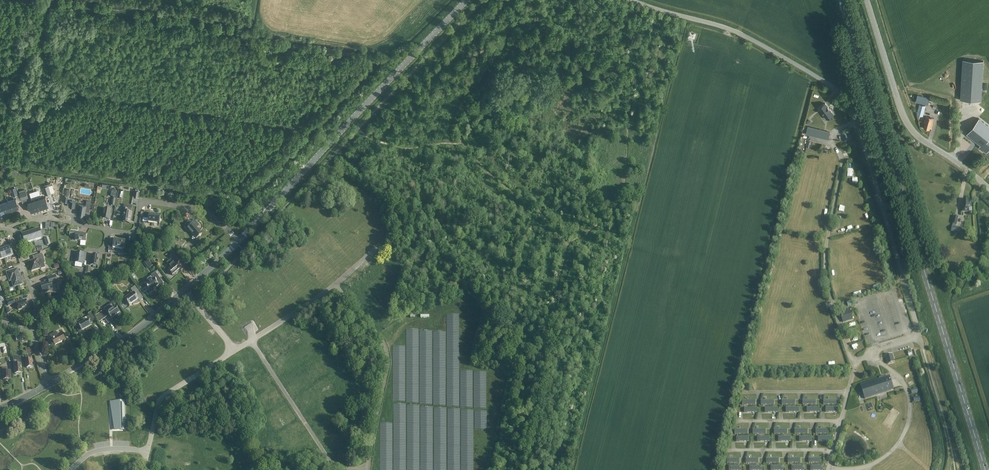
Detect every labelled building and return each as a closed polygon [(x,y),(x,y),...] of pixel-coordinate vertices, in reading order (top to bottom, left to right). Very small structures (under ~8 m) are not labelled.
[(960,100),(980,101),(982,61),(962,60),(960,100)] [(930,98),(918,95),(916,102),(928,105),(930,98)] [(834,114),(825,103),(819,108),(827,119),(834,114)] [(917,112),(924,113),(926,106),(919,104),(917,112)] [(934,118),(926,116),(924,122),(925,122),(924,128),(929,129),(930,127),(932,128),(934,118)] [(979,118),(967,134),(981,145),(982,146),(981,148),(987,153),(988,150),(988,126),(979,118)] [(806,134),(828,140),(830,132),(808,126),(806,134)] [(53,191),(52,185),(43,187),(45,195),(51,193),(50,192),(53,191)] [(19,192),(22,200),(28,198),(26,191),(19,192)] [(47,206),(49,206),(46,197),(41,198),(37,200),(40,210),(48,208),(47,206)] [(10,211),(19,208),(16,199),(7,201),(10,211)] [(33,213),(40,210),(37,200),(32,201),(28,203),(31,212),(32,211),(33,213)] [(10,211),(7,201),(0,204),(0,210),(1,214),(10,211)] [(84,216),(85,211),(89,212),(91,201),(87,201),(86,205),(78,204),(78,208),(79,208),(78,215),(84,216)] [(111,213),(111,214),(112,210),(104,208),(103,219),(109,220),(111,213)] [(123,222),(130,223),(132,212),(128,212),(128,209),(123,208),(122,216),(124,216),(123,222)] [(148,222),(159,224),(161,215),(150,214),(150,212),(144,211),(143,218),(149,219),(148,222)] [(187,222),(189,225),(187,227),(196,239),(202,234),(196,227),(199,224),(194,220),(192,222),(190,220),(187,222)] [(34,241),(43,238),(40,229),(31,232),(34,241)] [(70,235),(75,236),(75,240),(86,241),(86,234),(80,233),(80,232),(70,231),(70,235)] [(25,244),(34,241),(31,232),(22,235),(24,240),(25,244)] [(117,248),(124,249),(125,241),(114,239),(113,244),(110,243),(109,251),(116,252),(117,248)] [(2,249),(5,258),(12,256),(13,259),(16,258),(14,251),(12,252),(11,246),(2,249)] [(83,264),(84,260),(83,260),(84,253),(77,252),(75,267),(82,268),(81,274),(85,275),(86,267),(82,266),(82,264),(83,264)] [(34,260),(29,262),(32,271),(41,268),(45,267),(44,263),(43,264),(41,259),(44,258),(42,253),(33,256),(34,260)] [(177,253),(172,257),(177,263),(182,260),(177,253)] [(90,265),(98,266),(100,255),(93,254),(92,261),(91,261),(90,265)] [(153,265),(149,259),(145,262),(149,268),(153,265)] [(173,275),(179,270),(170,259),(167,262),(171,268),(168,270),(173,275)] [(12,280),(14,287),(22,284),(17,268),(7,272),(10,281),(12,280)] [(150,291),(159,285),(156,282),(163,277),(158,270),(151,275),(154,279),(145,285),(150,291)] [(58,283),(55,275),(48,278),(49,282),(41,285),(43,292),(54,289),(52,285),(58,283)] [(138,303),(139,303),(140,302),(136,296),(140,293),(135,286),(131,289),(134,293),(130,295),(129,293),(123,297),(129,306),(133,303),(133,304),(134,304),(135,304),(136,304),(137,304),(138,303)] [(16,302),(19,310),(29,307),(26,300),(20,302),(20,301),(16,302)] [(120,313),(115,306),(107,312),(105,309),(100,312),(105,318),(109,315),(111,319),(116,315),(118,318),(122,315),(120,313)] [(850,308),(840,312),(843,322),(853,319),(850,308)] [(95,325),(90,316),(78,322),(79,324),(78,325),(80,327),(79,327),(80,328),(77,330),(80,334),(90,329),(89,327),(91,326),(91,327),(95,325)] [(62,335),(59,337),(56,332),(50,335),(55,345),(65,340),(62,335)] [(292,332),(279,340),(282,345),(285,350),(288,348),(286,346),(289,344),(287,342),(295,337),(292,332)] [(279,340),(266,348),(273,358),(275,357),(274,354),(276,352),(275,350),(282,345),(279,340)] [(300,355),(292,360),(296,365),(308,357),(302,347),(299,349),(301,351),(298,353),(300,355)] [(251,354),(246,357),(251,364),(256,361),(251,354)] [(885,356),(888,364),(895,362),(892,354),(885,356)] [(287,364),(279,369),(283,374),(296,365),(292,360),(290,357),(289,355),(286,357),(288,359),(285,361),(287,364)] [(21,356),(13,357),(15,374),(22,373),(23,372),(21,363),(22,362),(21,356)] [(7,371),(7,367),(2,368),(2,371),(3,380),(11,379),(10,371),(7,371)] [(318,372),(305,380),(308,386),(312,391),(314,389),(313,387),(315,385),(314,382),(321,377),(318,372)] [(260,373),(255,376),(263,389),(274,382),(272,380),(269,381),(268,379),(265,380),(260,373)] [(861,385),(865,398),(894,389),(889,376),(885,377),(884,376),(879,377),(880,379),(861,385)] [(305,380),(292,389),(299,399),(302,397),(300,395),(303,393),(301,390),(308,386),(305,380)] [(268,391),(263,395),(264,397),(265,397),(268,402),(276,397),(273,391),(269,394),(268,391)] [(326,395),(321,399),(326,406),(331,403),(326,395)] [(276,397),(268,402),(272,407),(271,407),(273,410),(278,406),(276,404),(279,402),(276,397)] [(321,399),(316,402),(321,410),(326,406),(321,399)] [(316,402),(311,405),(316,413),(321,410),(316,402)] [(115,430),(126,430),(126,403),(113,403),(113,415),(115,415),(115,430)] [(311,405),(306,409),(311,416),(316,413),(311,405)] [(278,406),(273,410),(274,412),(275,412),(278,417),(286,412),(283,407),(279,409),(278,406)] [(286,412),(278,417),(281,422),(282,425),(288,422),(286,419),(289,417),(286,412)] [(303,438),(295,443),(299,448),(306,443),(303,438)] [(306,443),(299,448),(302,453),(310,449),(306,443)] [(158,454),(157,460),(172,461),(173,448),(170,448),(170,451),(167,451),(166,454),(158,454)] [(200,459),(200,465),(203,465),(203,464),(209,465),(209,455),(203,455),(203,459),(200,459)] [(209,455),(209,465),(215,465),(215,466),(218,466),(218,460),(215,460),(215,456),(209,455)]
